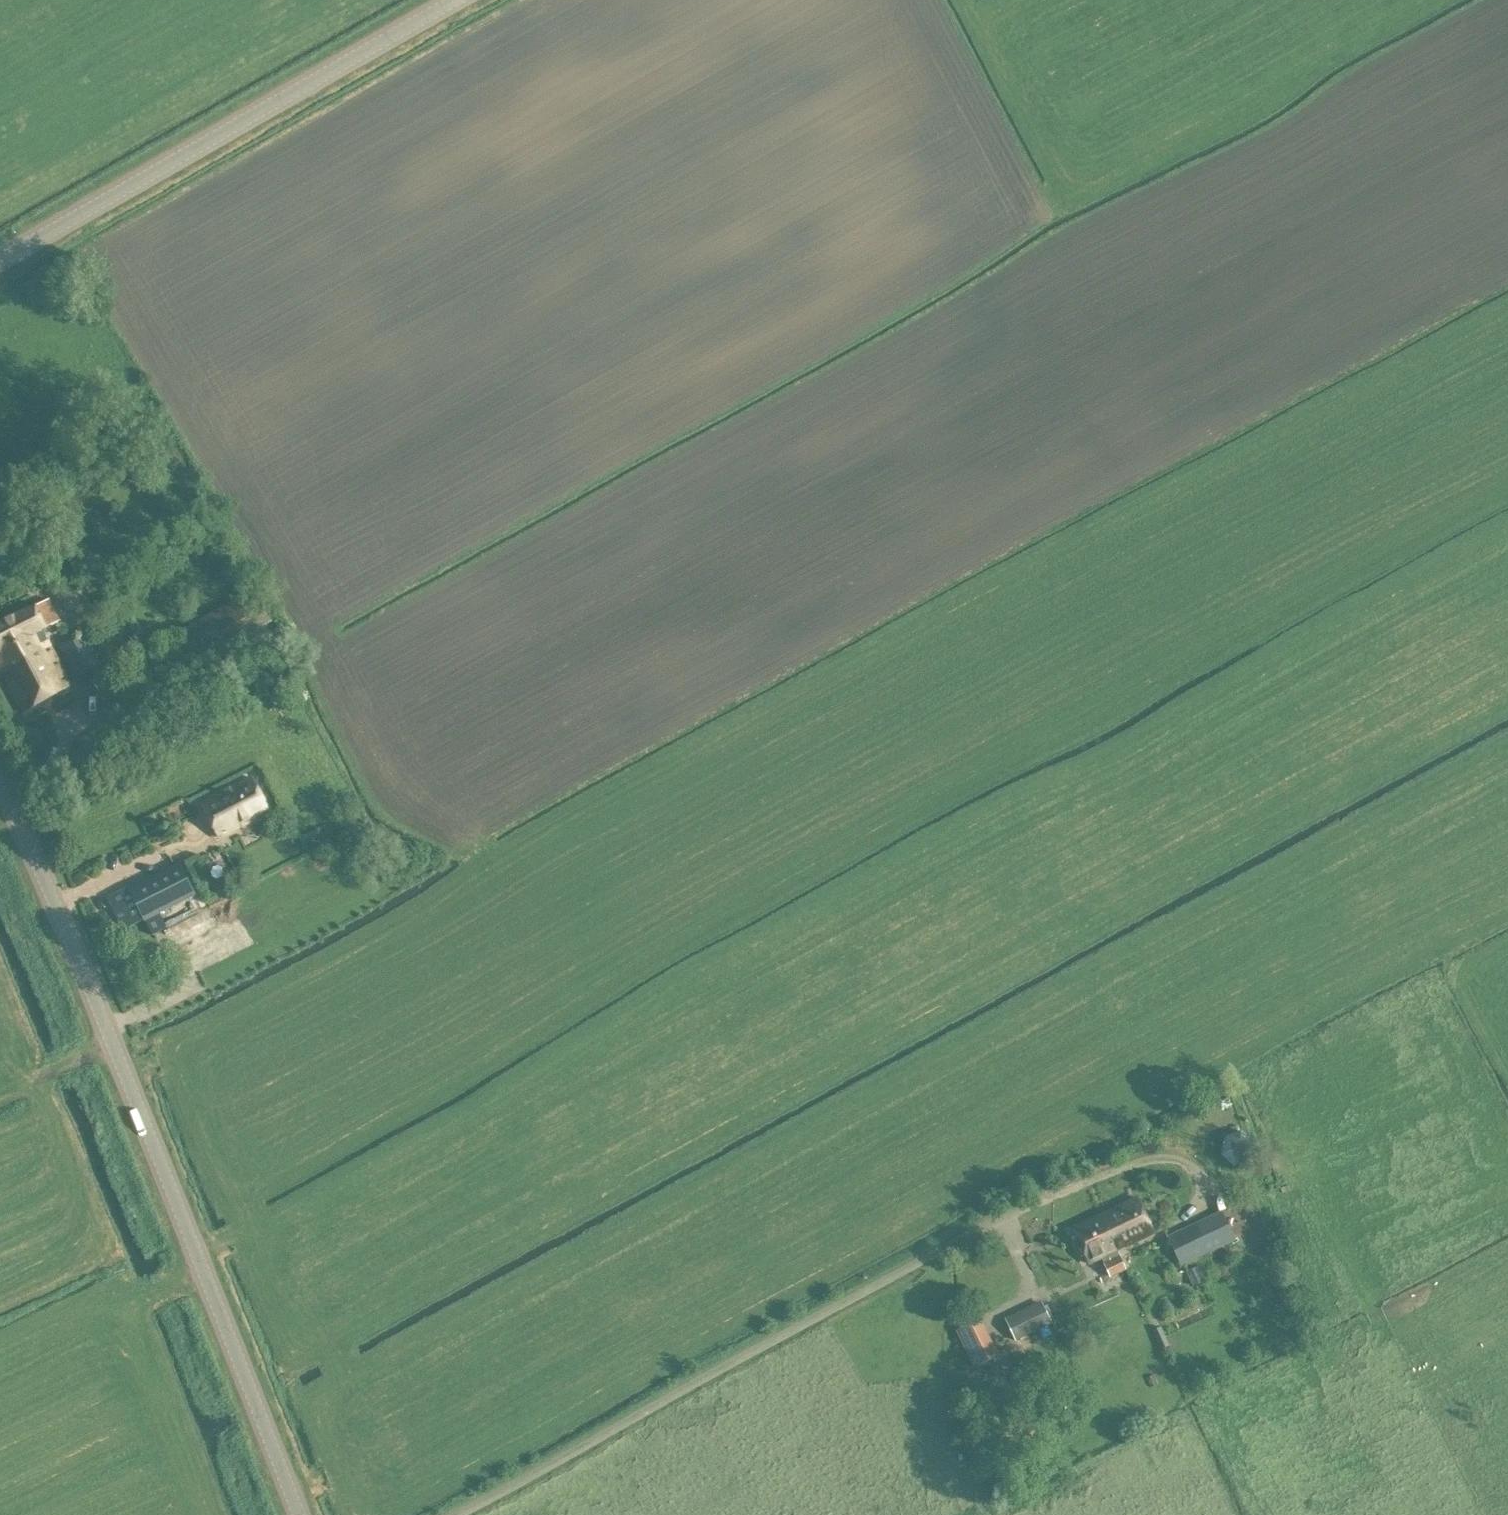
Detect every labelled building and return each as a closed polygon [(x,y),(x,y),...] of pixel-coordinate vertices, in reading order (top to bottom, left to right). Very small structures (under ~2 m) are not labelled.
[(45,618),(56,613),(49,598),(38,603),(45,618)] [(21,711),(72,684),(32,607),(0,622),(0,671),(21,711)] [(104,666),(86,629),(57,643),(76,680),(104,666)] [(126,716),(74,741),(86,763),(137,737),(126,716)] [(211,840),(269,810),(251,776),(228,789),(194,806),(211,840)] [(179,863),(130,888),(128,885),(109,894),(121,928),(144,919),(152,935),(167,927),(159,912),(195,893),(179,863)] [(1225,1135),(1221,1153),(1235,1165),(1252,1159),(1255,1141),(1241,1129),(1225,1135)] [(1099,1215),(1125,1270),(1127,1269),(1121,1255),(1125,1253),(1126,1248),(1125,1246),(1152,1233),(1137,1196),(1099,1215)] [(1181,1265),(1240,1235),(1227,1208),(1223,1210),(1222,1207),(1166,1236),(1181,1265)] [(1125,1270),(1099,1215),(1072,1227),(1089,1263),(1101,1257),(1110,1276),(1125,1270)] [(1193,1285),(1207,1278),(1200,1264),(1186,1270),(1193,1285)] [(1094,1287),(1092,1279),(1084,1277),(1078,1283),(1080,1290),(1088,1292),(1094,1287)] [(1016,1339),(1052,1322),(1042,1300),(1005,1317),(1016,1339)] [(956,1327),(974,1368),(996,1359),(978,1317),(956,1327)] [(1161,1325),(1153,1329),(1161,1348),(1170,1344),(1169,1343),(1175,1340),(1171,1332),(1166,1335),(1161,1325)]
